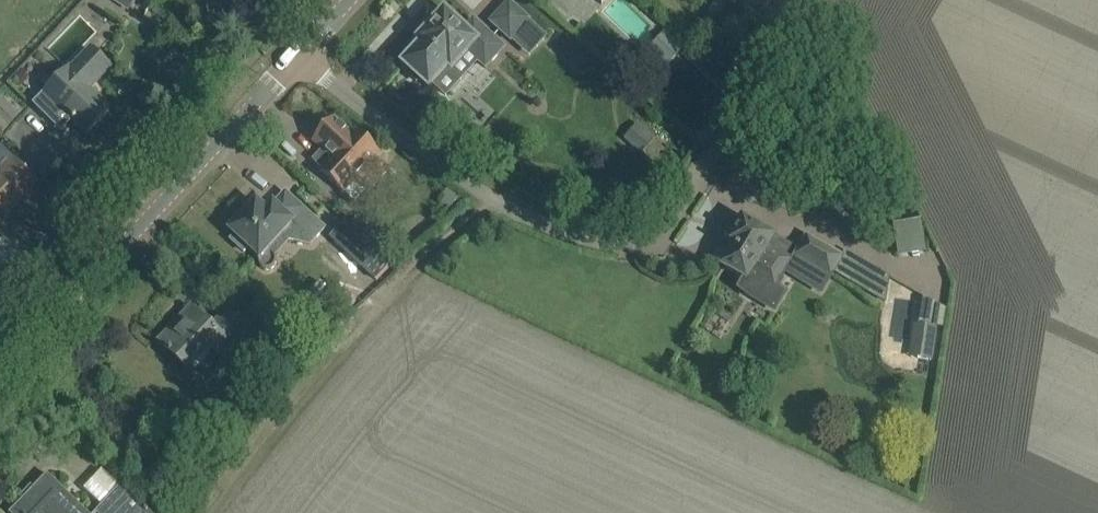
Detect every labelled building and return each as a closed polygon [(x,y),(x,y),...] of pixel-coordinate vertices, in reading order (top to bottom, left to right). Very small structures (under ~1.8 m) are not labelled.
[(135,0),(112,0),(129,10),(135,0)] [(760,14),(772,0),(743,0),(760,14)] [(509,3),(491,23),(511,40),(529,20),(509,3)] [(422,44),(403,65),(412,73),(411,77),(417,82),(421,81),(429,89),(445,71),(449,74),(467,54),(484,69),(504,48),(474,21),(465,30),(445,12),(441,16),(437,16),(432,21),(434,25),(419,41),(422,44)] [(684,49),(666,31),(649,49),(667,67),(684,49)] [(69,71),(47,94),(36,105),(62,130),(72,120),(74,123),(75,122),(87,133),(109,111),(88,90),(109,68),(92,51),(71,73),(69,71)] [(358,133),(354,138),(334,120),(314,142),(323,151),(314,161),(323,170),(321,173),(343,194),(355,181),(367,193),(388,171),(375,159),(380,154),(358,133)] [(23,167),(1,146),(0,147),(0,212),(5,217),(39,182),(23,167)] [(248,248),(259,258),(259,259),(259,260),(258,262),(259,263),(259,265),(259,266),(260,267),(261,268),(263,270),(264,270),(266,271),(268,271),(270,271),(271,270),(273,269),(274,269),(275,267),(276,265),(277,264),(277,263),(277,261),(276,259),(273,245),(279,238),(310,245),(325,229),(286,193),(267,213),(257,203),(243,218),(240,215),(230,226),(233,229),(231,232),(236,236),(231,241),(244,252),(248,248)] [(735,248),(723,268),(746,282),(741,290),(757,299),(768,279),(779,285),(794,260),(787,255),(791,248),(744,220),(729,244),(735,248)] [(374,225),(362,237),(377,252),(389,240),(374,225)] [(851,282),(864,261),(864,260),(846,249),(843,254),(807,233),(793,256),(832,279),(835,273),(851,282)] [(249,299),(242,307),(258,321),(265,314),(249,299)] [(211,348),(222,359),(248,332),(228,312),(212,329),(191,309),(177,324),(182,328),(164,348),(189,371),(211,348)] [(891,340),(911,338),(909,322),(889,325),(891,340)] [(933,360),(938,327),(913,323),(909,357),(933,360)] [(242,383),(234,374),(225,383),(233,392),(242,383)] [(63,490),(48,475),(10,512),(87,512),(63,490)] [(120,486),(99,507),(105,512),(147,512),(120,486)] [(146,511),(148,512),(160,512),(162,511),(155,503),(146,511)]
